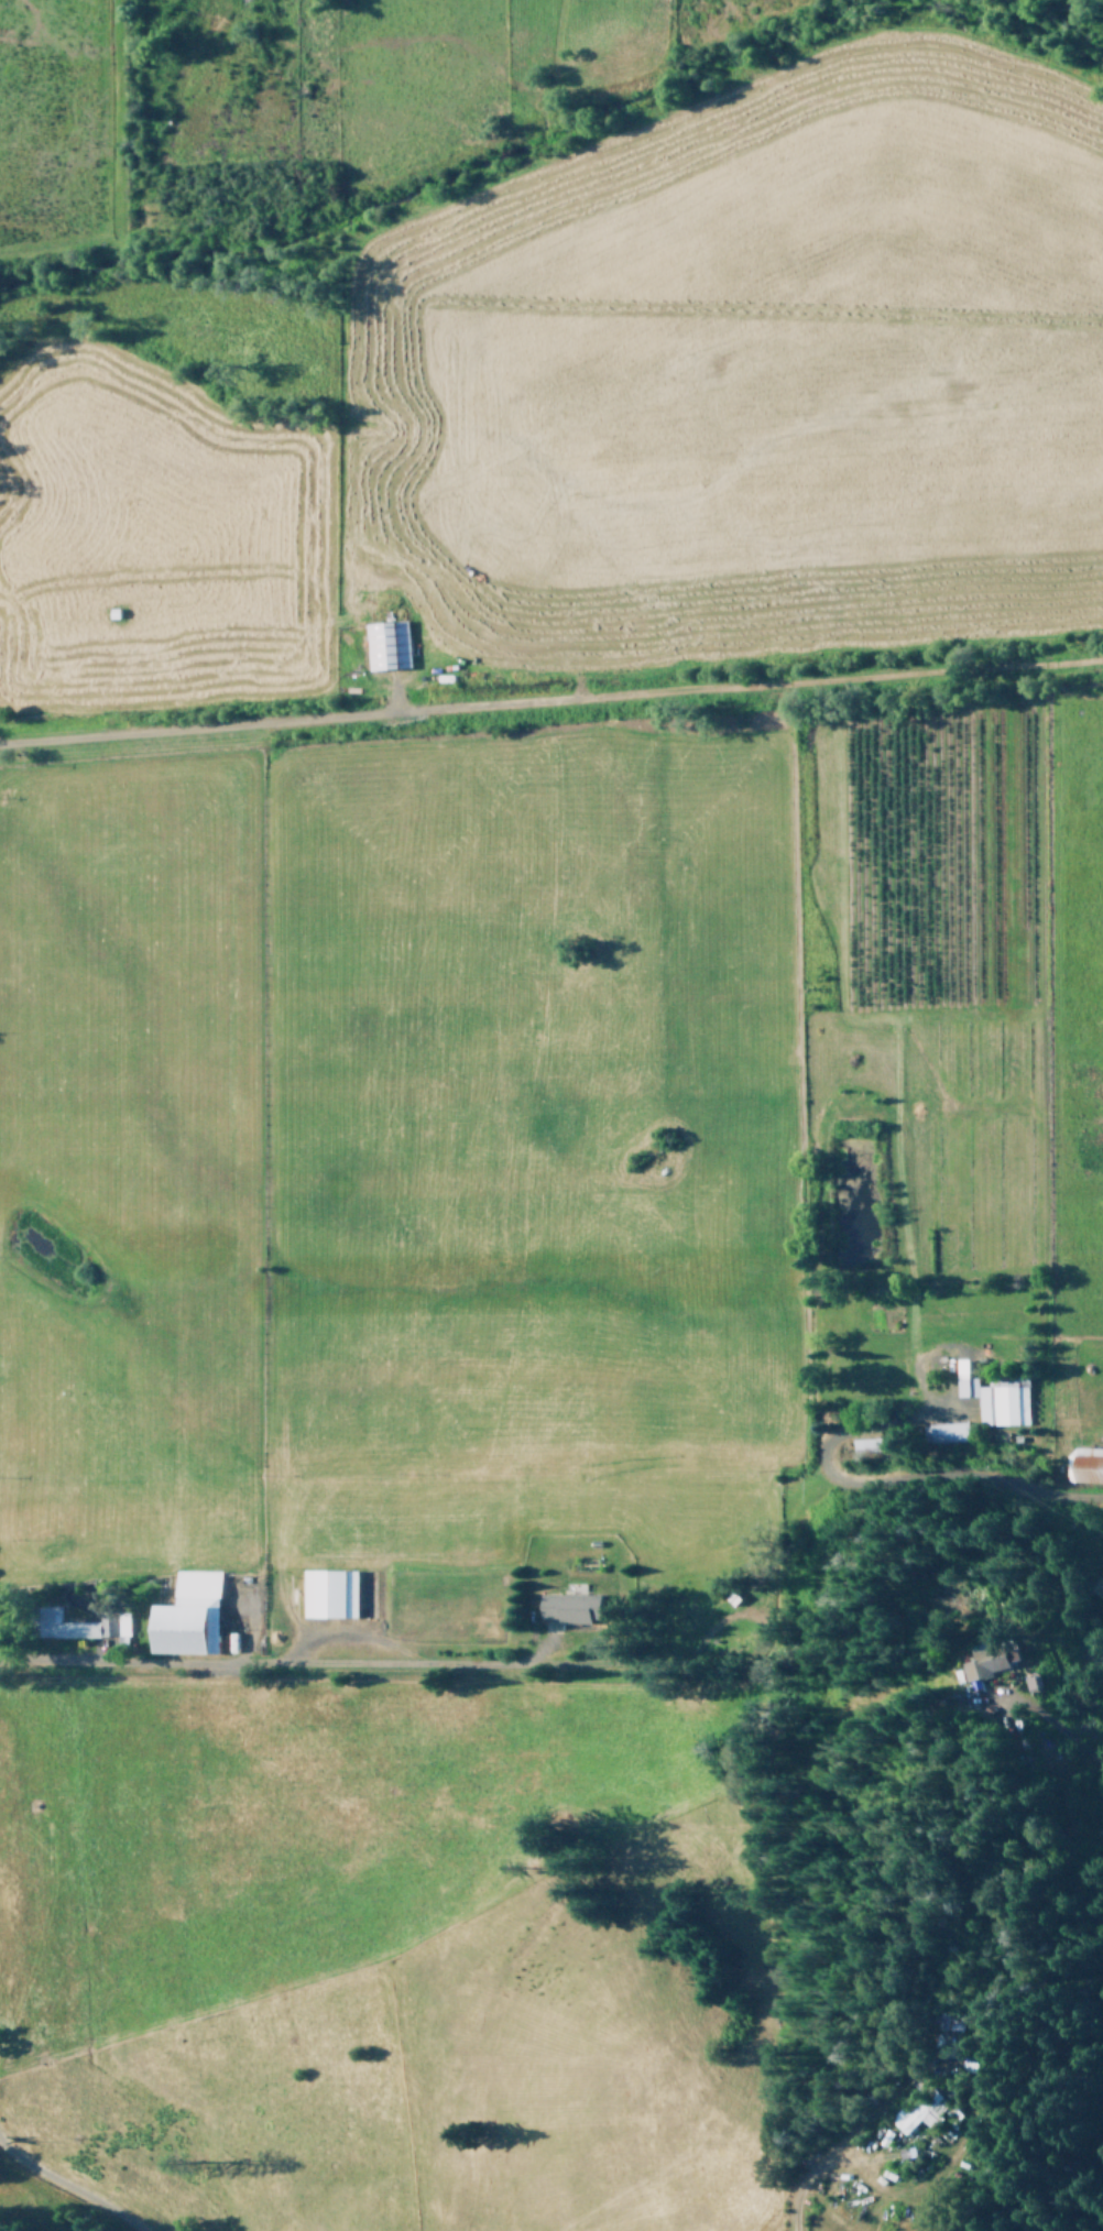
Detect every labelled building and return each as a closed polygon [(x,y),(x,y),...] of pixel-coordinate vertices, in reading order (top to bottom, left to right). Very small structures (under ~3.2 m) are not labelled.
[(363,621),(365,669),(407,667),(405,619),(363,621)] [(1027,1423),(1027,1376),(988,1376),(988,1386),(977,1386),(977,1377),(967,1377),(967,1358),(955,1358),(956,1396),(977,1396),(977,1424),(1027,1423)] [(217,1570),(172,1569),(171,1605),(147,1604),(146,1652),(216,1654),(217,1570)] [(300,1617),(354,1618),(355,1570),(301,1569),(300,1617)] [(538,1619),(556,1618),(556,1622),(598,1621),(597,1593),(538,1594),(538,1619)] [(37,1637),(116,1636),(116,1616),(98,1616),(98,1621),(59,1621),(59,1605),(36,1605),(37,1637)] [(1000,1670),(994,1648),(950,1660),(955,1681),(1000,1670)] [(898,2111),(908,2120),(929,2096),(910,2079),(887,2105),(881,2099),(868,2113),(884,2127),(898,2111)]
